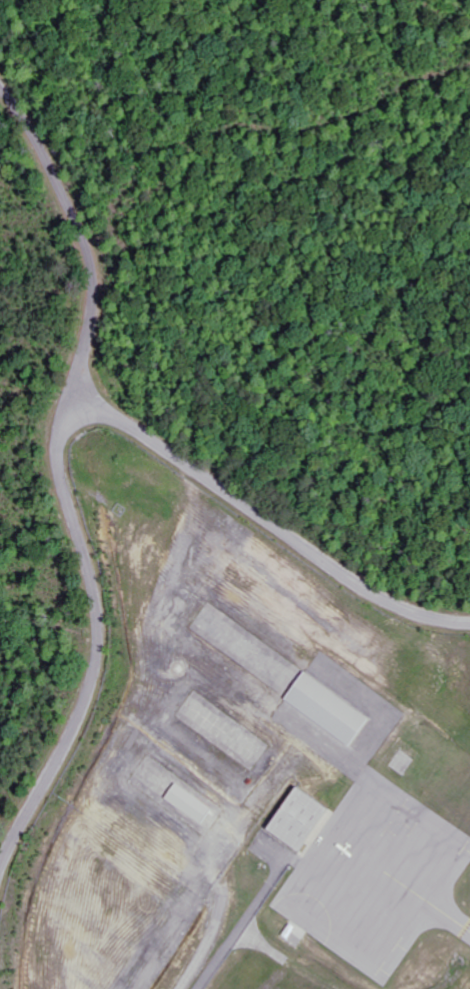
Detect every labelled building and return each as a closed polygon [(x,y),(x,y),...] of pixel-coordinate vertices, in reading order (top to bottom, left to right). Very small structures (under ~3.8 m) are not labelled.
[(352,747),(373,719),(306,671),(286,699),(352,747)] [(213,808),(202,824),(167,798),(177,783),(213,808)] [(302,851),(270,828),(299,787),(331,809),(302,851)]
